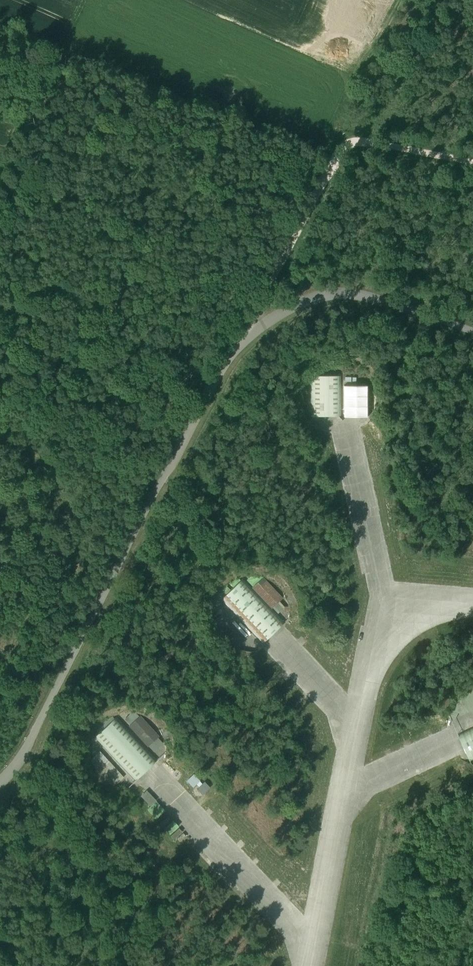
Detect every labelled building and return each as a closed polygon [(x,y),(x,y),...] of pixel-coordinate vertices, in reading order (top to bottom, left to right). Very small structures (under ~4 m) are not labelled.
[(340,416),(340,375),(311,375),(311,416),(340,416)] [(368,386),(342,386),(342,416),(368,416),(368,386)] [(262,577),(251,588),(271,609),(282,598),(262,577)] [(242,579),(220,599),(262,644),(272,635),(284,623),(271,609),(251,588),(242,579)] [(124,718),(129,724),(138,716),(133,710),(124,718)] [(129,724),(128,725),(147,746),(148,746),(157,737),(159,736),(139,715),(138,716),(129,724)] [(157,759),(115,716),(92,737),(134,781),(146,770),(157,759)] [(157,737),(148,746),(153,751),(163,743),(157,737)] [(90,759),(115,785),(126,775),(101,749),(90,759)] [(189,778),(194,786),(202,781),(197,773),(189,778)] [(204,794),(213,787),(207,780),(199,788),(204,794)] [(148,789),(143,794),(153,805),(149,808),(159,818),(168,809),(148,789)]
